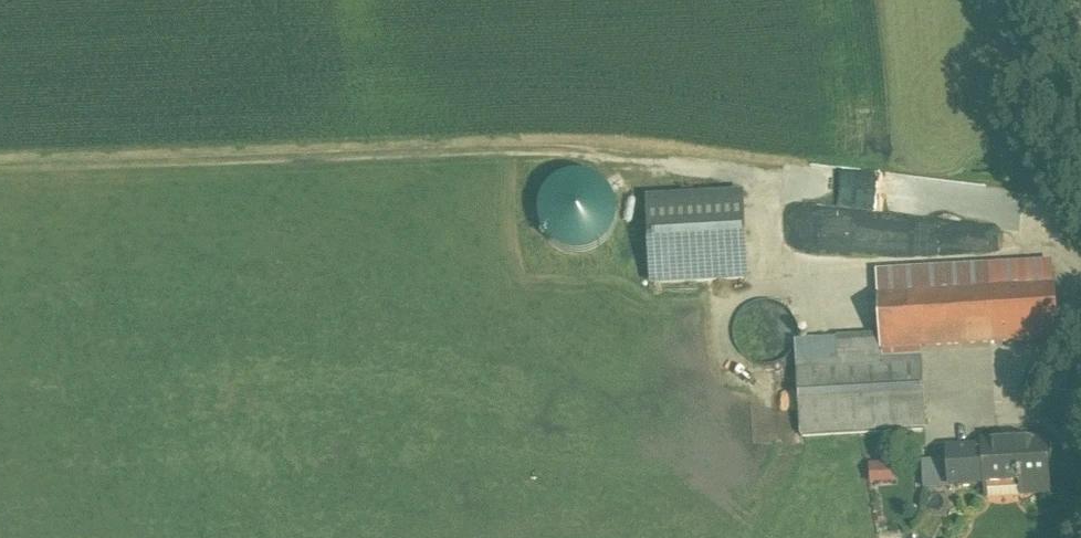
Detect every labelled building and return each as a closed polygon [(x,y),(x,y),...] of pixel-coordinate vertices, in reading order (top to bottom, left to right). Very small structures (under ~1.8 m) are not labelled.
[(595,252),(607,243),(614,233),(618,222),(617,209),(613,198),(606,188),(596,181),(584,178),(571,178),(560,183),(550,191),(542,204),(540,218),(544,233),(553,245),(566,253),(580,255),(595,252)] [(742,200),(650,205),(650,206),(655,286),(747,280),(742,200)] [(1007,276),(985,277),(986,291),(993,291),(1008,290),(1007,276)] [(1008,290),(993,291),(996,345),(1059,341),(1055,286),(1008,290)] [(986,291),(878,298),(880,339),(881,340),(920,338),(921,350),(996,345),(993,291),(986,291)] [(796,347),(798,334),(795,322),(788,312),(778,306),(766,303),(754,306),(744,313),(737,323),(735,336),(737,348),(744,358),(755,364),(767,367),(779,364),(789,357),(796,347)] [(839,341),(839,342),(840,364),(798,366),(802,439),(865,434),(927,431),(921,350),(920,338),(881,340),(880,339),(839,341)] [(798,366),(840,364),(839,342),(798,344),(798,366)] [(1047,443),(983,447),(983,453),(949,455),(951,491),(958,490),(956,461),(973,460),(975,489),(986,489),(986,499),(1050,495),(1047,443)] [(973,460),(956,461),(958,490),(975,489),(973,460)]
